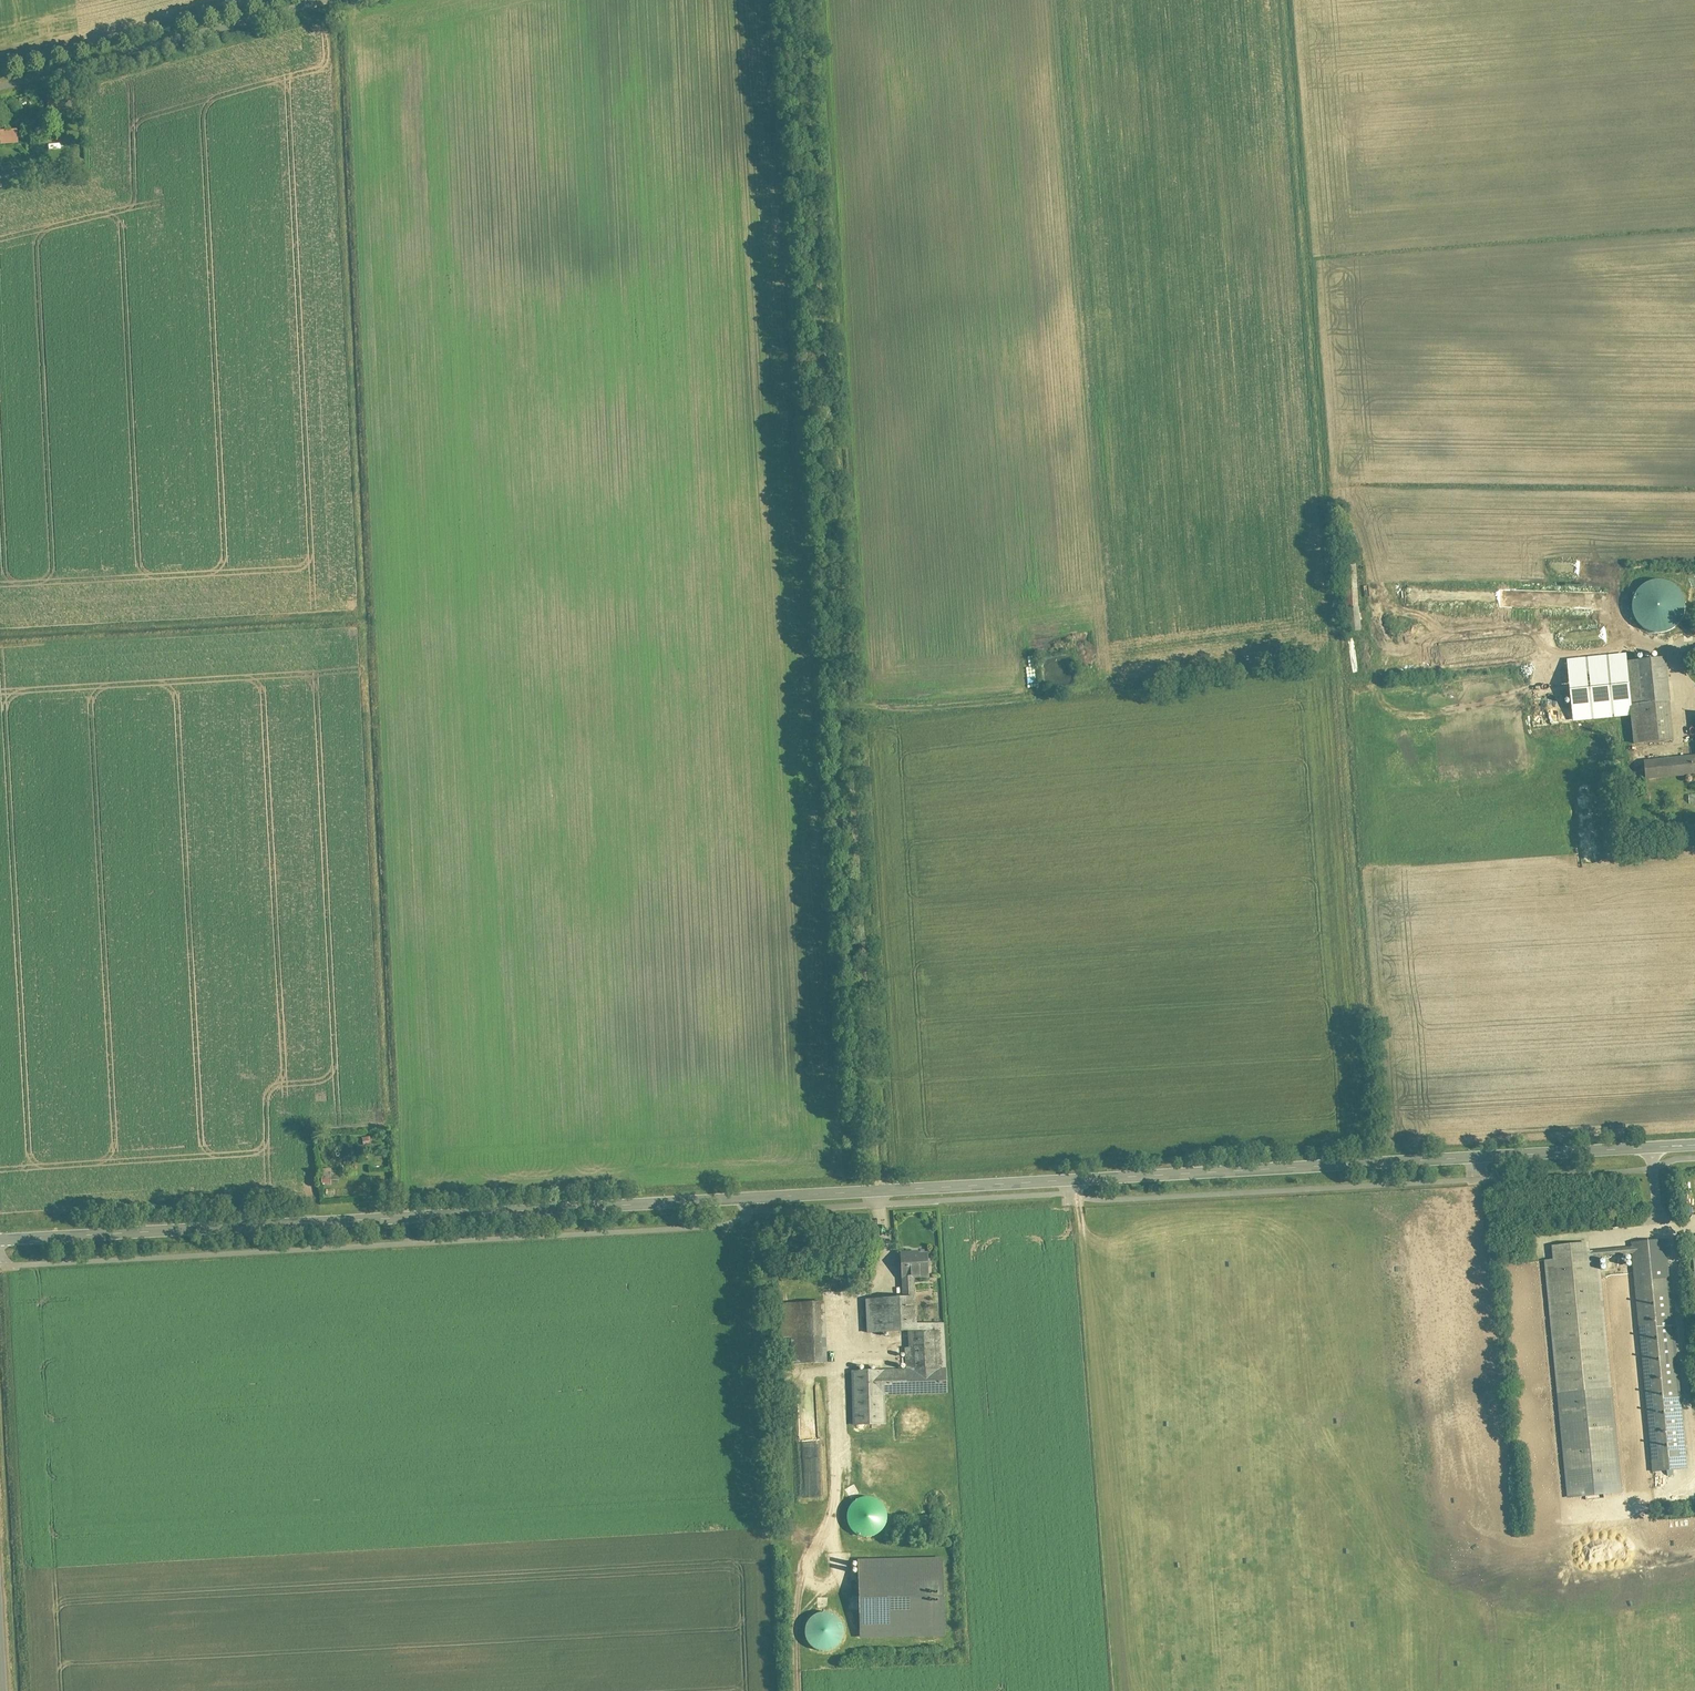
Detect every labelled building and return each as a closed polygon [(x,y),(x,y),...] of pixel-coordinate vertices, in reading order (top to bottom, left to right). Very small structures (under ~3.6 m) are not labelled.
[(43,101),(45,118),(59,117),(58,100),(43,101)] [(16,146),(16,133),(0,134),(0,146),(16,146)] [(1632,628),(1633,634),(1638,641),(1650,644),(1656,643),(1660,639),(1665,630),(1664,624),(1661,618),(1654,613),(1646,612),(1639,614),(1634,620),(1632,628)] [(1563,661),(1568,722),(1625,717),(1620,656),(1563,661)] [(1631,746),(1671,742),(1664,659),(1624,663),(1631,746)] [(1692,720),(1694,756),(1639,760),(1641,781),(1694,778),(1694,719),(1692,720)] [(1664,1243),(1629,1246),(1650,1472),(1685,1468),(1664,1243)] [(1549,1249),(1550,1263),(1543,1263),(1566,1499),(1617,1494),(1594,1258),(1588,1259),(1587,1245),(1549,1249)] [(861,1334),(906,1333),(906,1373),(848,1374),(849,1428),(884,1427),(884,1395),(945,1395),(944,1373),(944,1326),(912,1326),(912,1279),(927,1279),(927,1256),(898,1256),(898,1279),(900,1279),(900,1302),(861,1303),(861,1334)] [(821,1302),(777,1305),(781,1365),(825,1363),(821,1302)] [(894,1427),(899,1434),(905,1437),(911,1436),(915,1434),(920,1428),(922,1422),(920,1415),(915,1411),(907,1408),(901,1409),(896,1414),(893,1420),(894,1427)] [(937,1562),(857,1564),(858,1639),(938,1638),(937,1562)] [(802,1642),(806,1649),(815,1654),(828,1654),(835,1650),(841,1642),(842,1631),(839,1624),(831,1616),(819,1614),(811,1617),(803,1625),(801,1634),(802,1642)]
